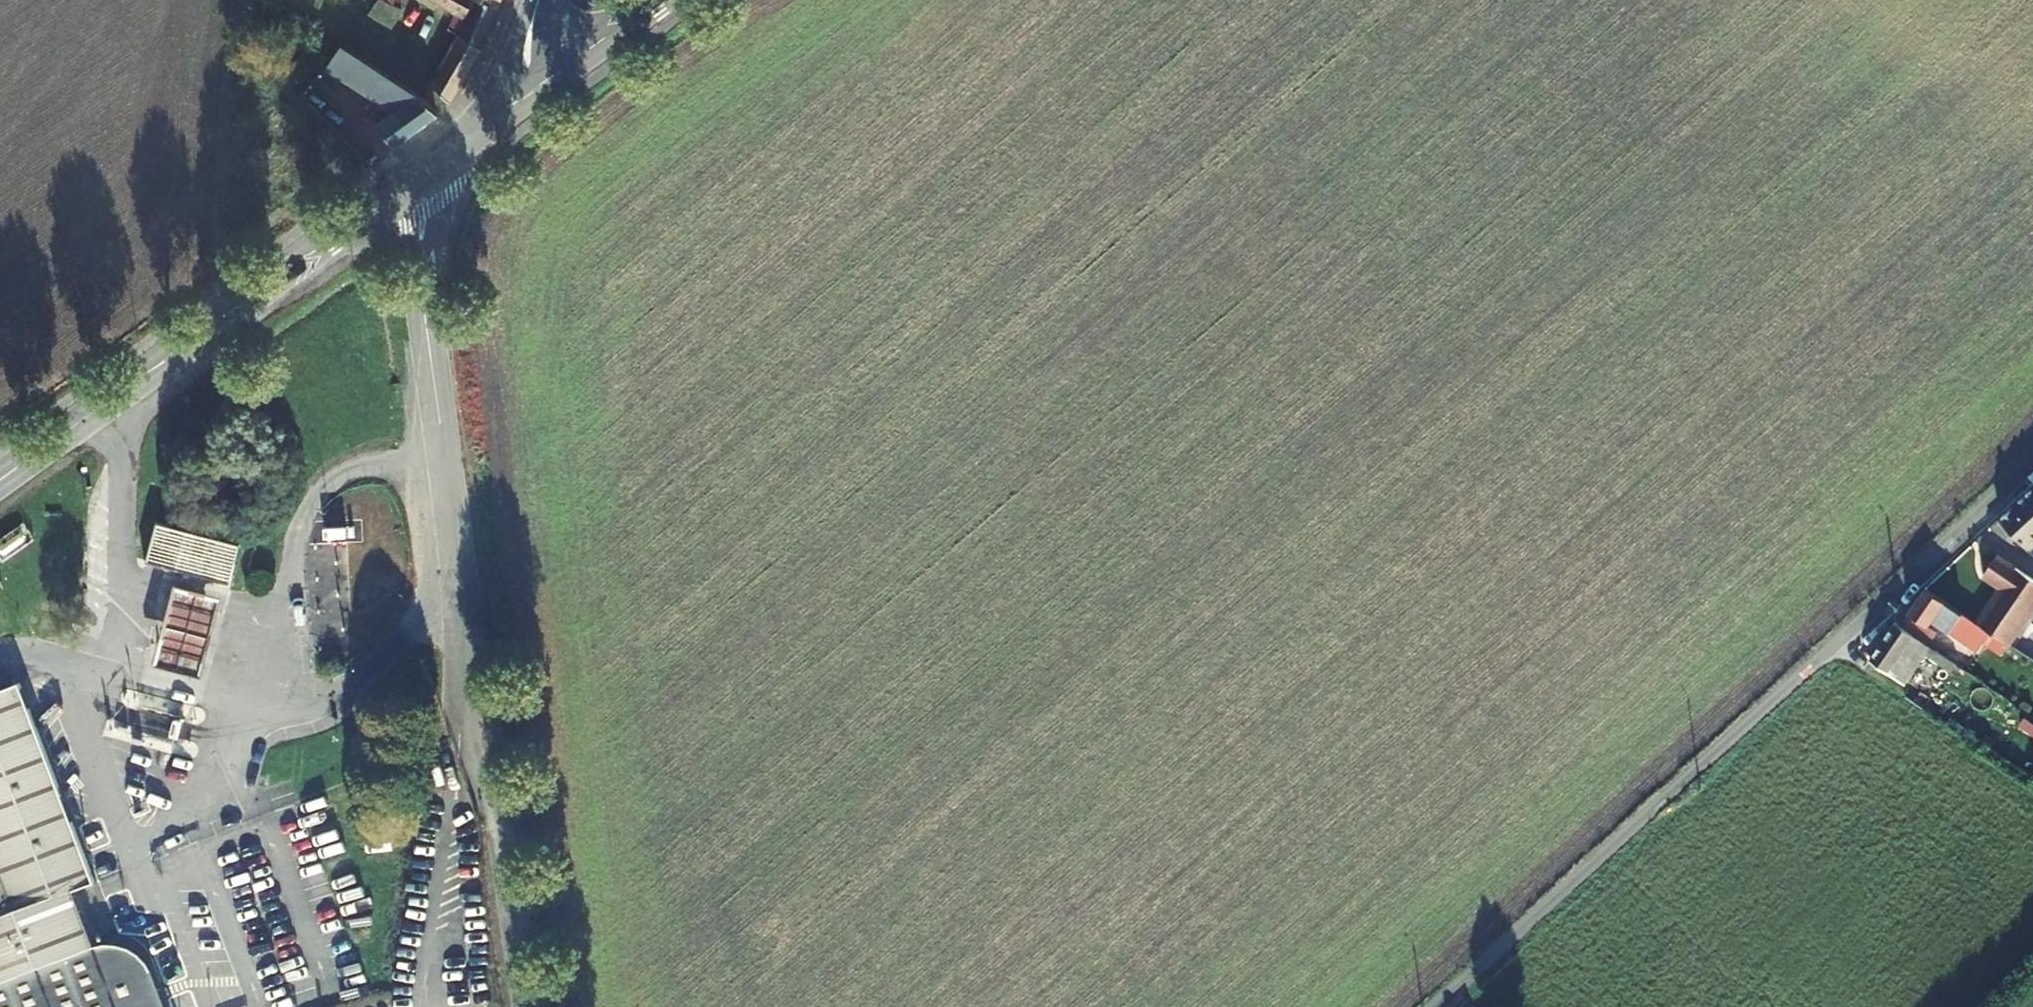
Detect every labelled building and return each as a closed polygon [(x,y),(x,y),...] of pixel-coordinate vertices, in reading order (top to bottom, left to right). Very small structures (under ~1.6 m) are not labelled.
[(367,12),(389,24),(399,6),(390,1),(390,0),(374,0),(367,12)] [(501,11),(482,0),(437,0),(455,11),(454,31),(461,37),(433,87),(448,105),(451,103),(501,11)] [(501,11),(508,0),(482,0),(501,11)] [(346,47),(343,45),(330,67),(328,70),(386,107),(371,117),(391,146),(393,144),(437,113),(419,94),(346,47)] [(2024,495),(2032,504),(2032,487),(2024,495)] [(2010,544),(2016,536),(2031,552),(2032,553),(2032,504),(2024,495),(1988,528),(2010,544)] [(228,577),(238,539),(153,517),(143,555),(228,577)] [(2032,604),(2032,579),(1993,554),(1981,572),(2002,585),(1977,623),(2000,639),(2006,643),(2032,604)] [(225,601),(181,587),(161,666),(204,678),(225,601)] [(1900,626),(1927,644),(1936,630),(1928,625),(1932,620),(1968,643),(1974,634),(1994,647),(2000,639),(1977,623),(1924,588),(1900,626)] [(1900,626),(1895,623),(1871,659),(1904,682),(1920,656),(1945,671),(1952,661),(1927,644),(1900,626)] [(1913,676),(1901,694),(1924,710),(1936,692),(1913,676)] [(150,961),(133,941),(122,938),(110,938),(94,941),(71,885),(94,875),(28,686),(0,697),(0,1006),(62,1006),(72,1003),(73,1006),(167,1006),(150,961)]
